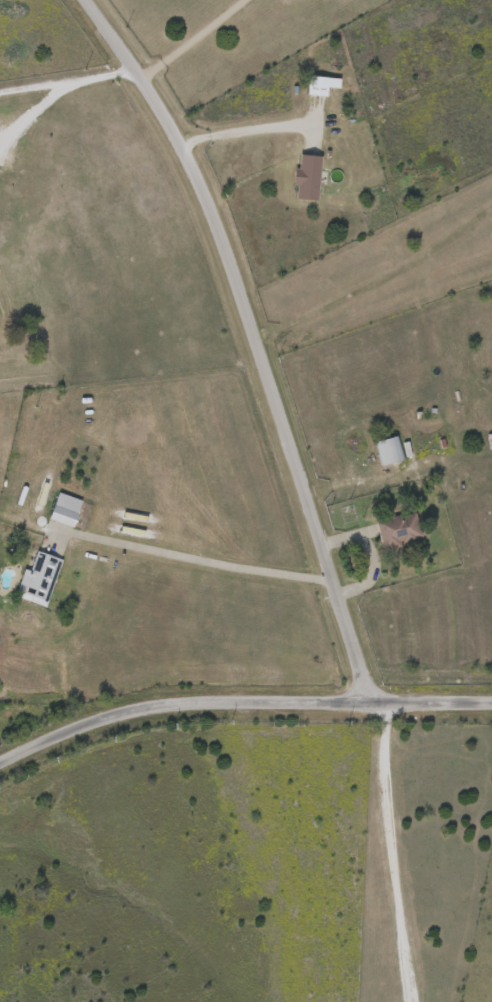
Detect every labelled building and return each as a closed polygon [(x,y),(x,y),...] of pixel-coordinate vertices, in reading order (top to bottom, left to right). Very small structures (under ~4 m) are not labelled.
[(329,86),(327,96),(307,94),(309,75),(341,78),(340,87),(329,86)] [(319,199),(296,198),(298,154),(321,155),(319,199)] [(374,441),(397,434),(404,458),(381,465),(374,441)] [(74,525),(49,517),(58,491),(83,499),(74,525)] [(378,520),(416,511),(423,539),(384,548),(378,520)] [(46,604),(20,595),(36,548),(63,558),(46,604)]
